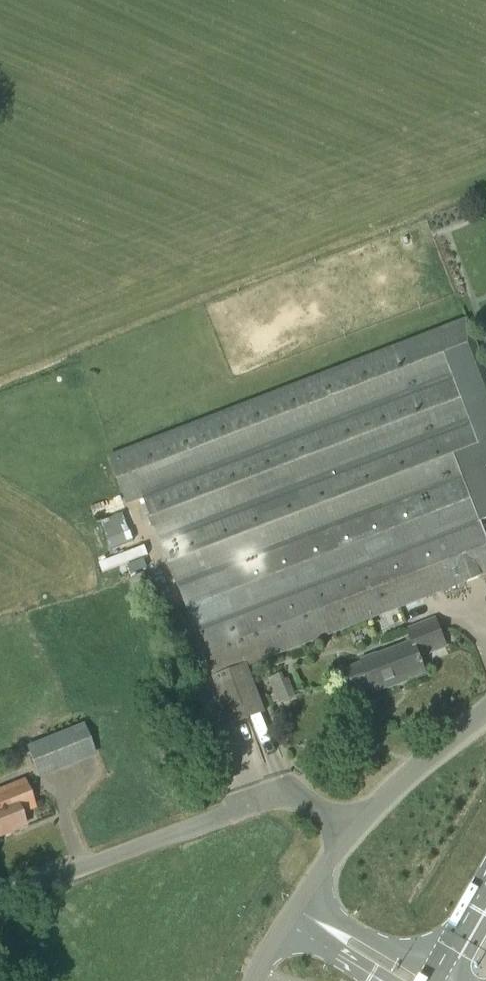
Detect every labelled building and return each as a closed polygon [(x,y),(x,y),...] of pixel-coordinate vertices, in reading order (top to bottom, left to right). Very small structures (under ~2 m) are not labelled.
[(467,320),(112,457),(128,504),(144,498),(161,542),(178,586),(231,727),(264,714),(246,667),(485,575),(485,538),(480,523),(485,521),(485,369),(467,320)] [(140,600),(153,596),(144,573),(132,578),(140,600)] [(421,640),(416,627),(407,631),(412,643),(377,656),(361,663),(361,664),(346,670),(355,694),(371,688),(372,693),(387,687),(387,686),(405,679),(406,680),(422,674),(416,659),(437,650),(431,636),(421,640)] [(284,680),(281,674),(268,679),(275,694),(270,696),(273,703),(277,701),(279,704),(296,697),(288,678),(284,680)] [(38,778),(95,755),(82,724),(26,747),(38,778)] [(23,826),(18,813),(33,807),(22,782),(0,791),(0,836),(23,826)]
